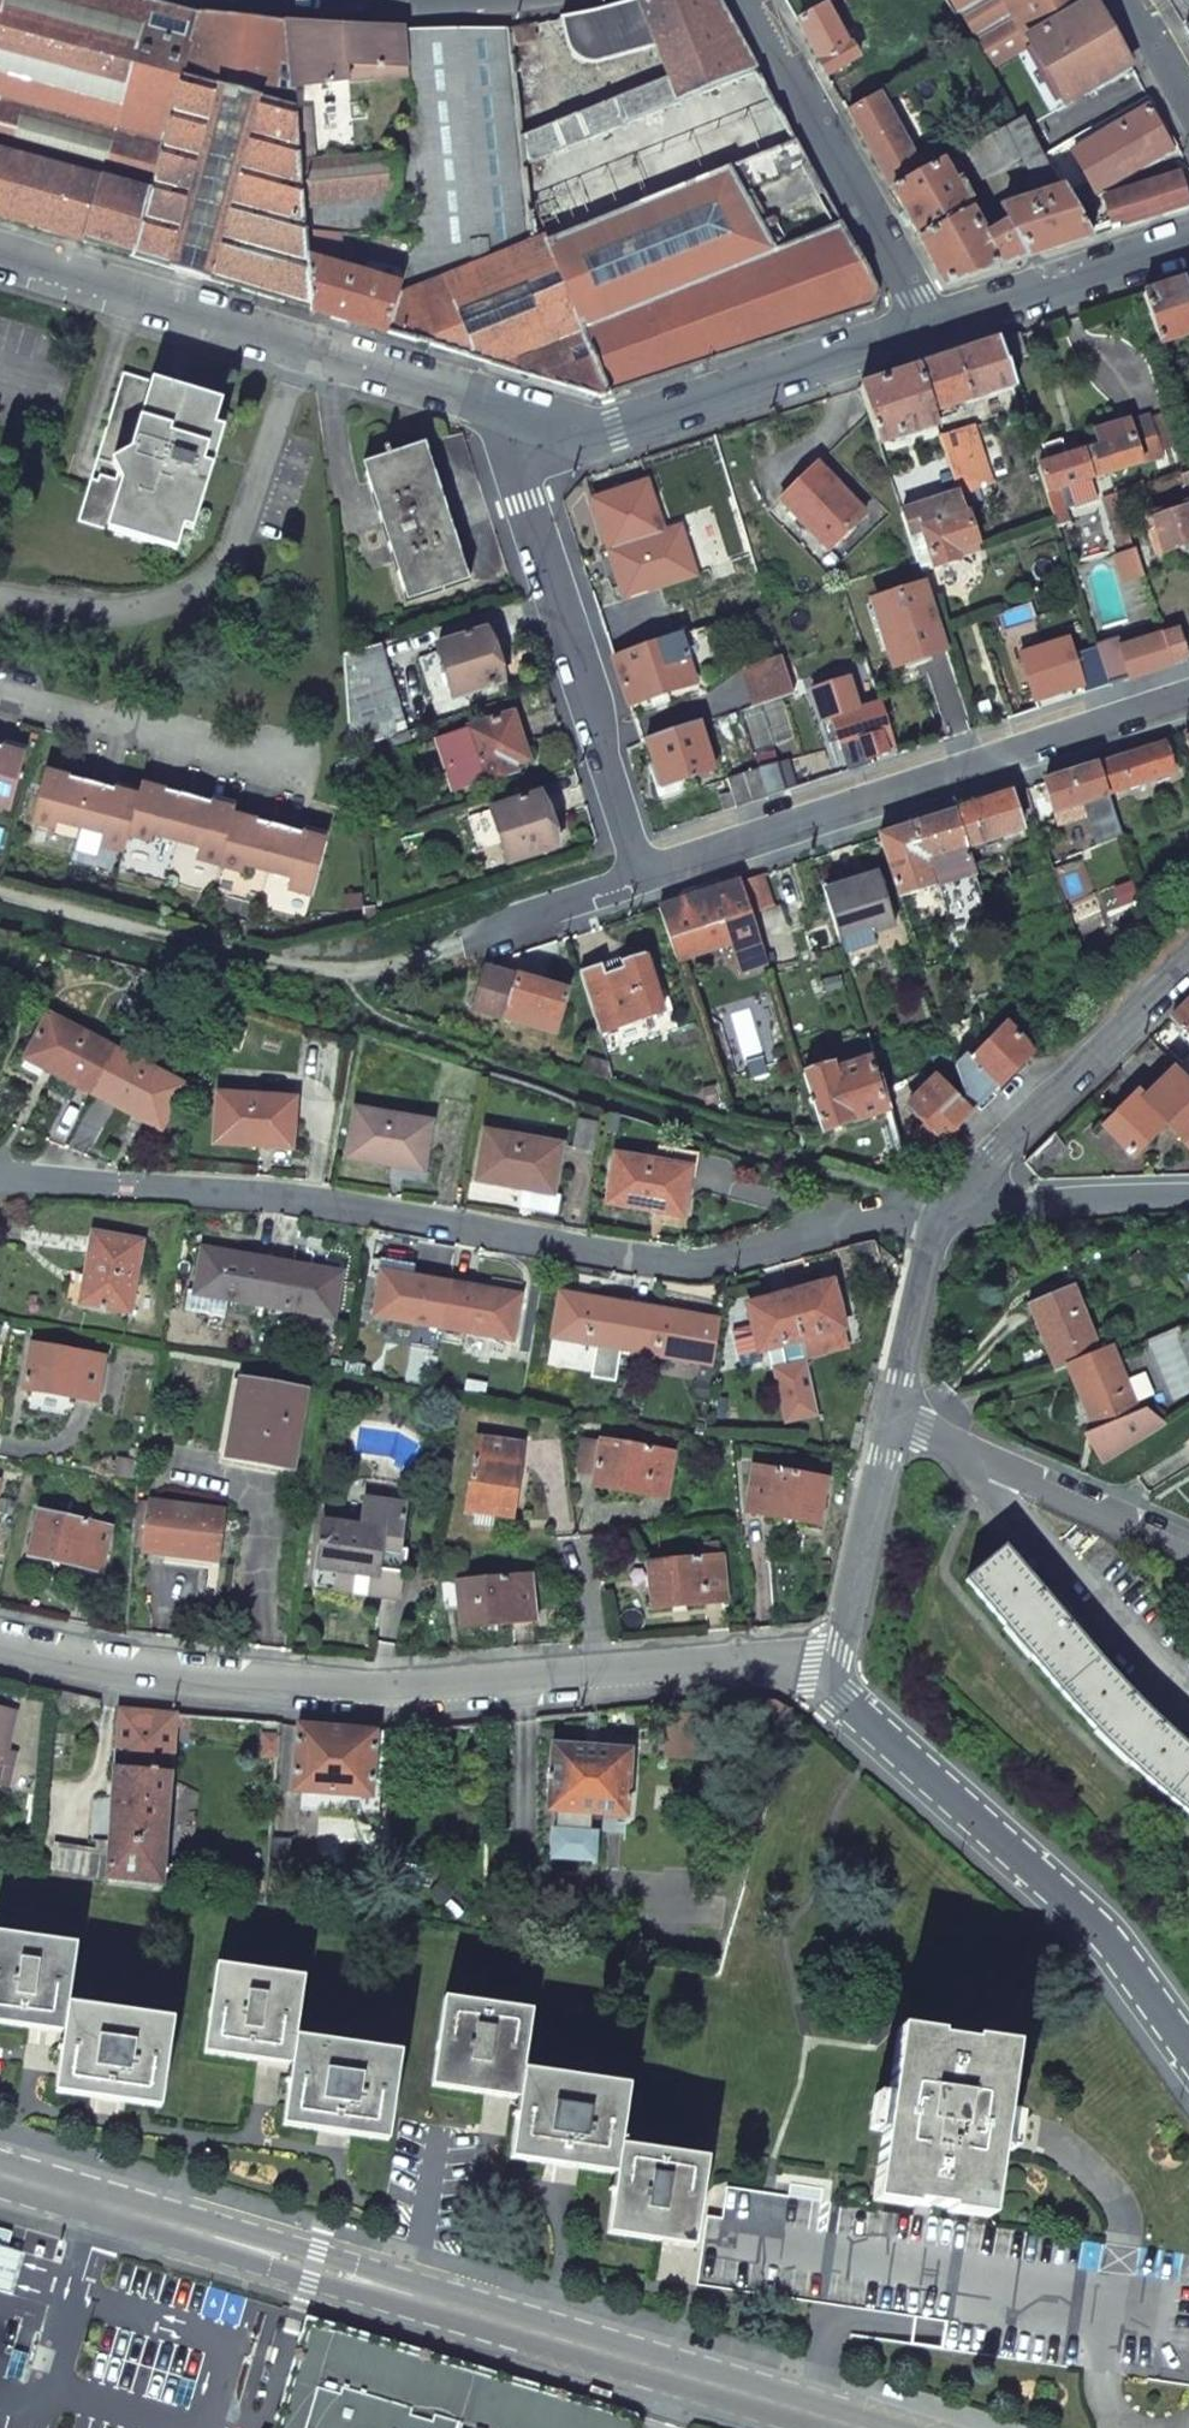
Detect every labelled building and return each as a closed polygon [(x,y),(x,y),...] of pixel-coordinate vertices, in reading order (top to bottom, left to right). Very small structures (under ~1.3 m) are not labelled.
[(135,0),(0,0),(0,219),(308,312),(307,265),(305,235),(354,238),(353,230),(395,225),(392,200),(395,195),(418,192),(414,157),(394,159),(393,131),(411,130),(400,30),(356,30),(329,28),(282,23),(237,23),(201,17),(135,0)] [(510,31),(531,244),(796,148),(715,0),(643,0),(593,15),(581,17),(572,19),(580,50),(591,55),(653,38),(667,80),(542,126),(529,27),(510,31)] [(957,11),(960,9),(993,66),(1030,45),(1027,40),(1093,2),(1092,0),(950,0),(957,11)] [(1093,2),(1027,40),(1030,45),(1064,106),(1131,68),(1093,2)] [(826,7),(798,23),(819,62),(818,63),(826,78),(859,59),(852,45),(849,47),(826,7)] [(796,148),(531,244),(510,31),(490,30),(512,242),(413,251),(409,262),(400,292),(385,335),(603,401),(871,311),(878,298),(839,225),(782,248),(770,221),(757,226),(741,192),(806,166),(796,148)] [(418,192),(421,225),(415,244),(413,251),(512,242),(490,30),(400,30),(411,130),(414,157),(418,192)] [(879,97),(849,114),(893,193),(923,175),(879,97)] [(1148,111),(1073,152),(1098,194),(1172,153),(1148,111)] [(1017,121),(1005,127),(1044,198),(1062,191),(1043,154),(1024,116),(1017,121)] [(1003,129),(964,151),(981,180),(1020,157),(1003,129)] [(923,175),(893,193),(947,288),(1091,239),(1074,209),(1064,191),(1062,191),(1044,198),(1004,213),(1012,227),(998,235),(987,216),(977,223),(943,164),(923,175)] [(1105,198),(1115,231),(1152,218),(1188,205),(1188,201),(1180,174),(1105,198)] [(415,244),(401,243),(397,256),(409,262),(413,251),(415,244)] [(400,292),(307,265),(308,312),(347,324),(385,335),(400,292)] [(1143,296),(1159,344),(1188,334),(1188,300),(1183,283),(1143,296)] [(998,343),(1005,365),(1027,358),(1020,337),(998,343)] [(998,343),(918,369),(934,418),(940,416),(939,411),(1006,388),(1007,394),(1014,392),(1005,365),(998,343)] [(889,379),(861,388),(879,446),(936,426),(934,418),(918,369),(889,379)] [(122,374),(78,523),(107,532),(177,553),(184,530),(214,429),(221,404),(122,374)] [(1166,412),(1149,418),(1159,450),(1177,445),(1166,412)] [(1149,417),(1128,424),(1130,427),(1133,437),(1142,462),(1161,455),(1159,450),(1149,418),(1149,417)] [(1133,437),(1130,427),(1127,428),(1125,424),(1100,432),(1104,446),(1133,437)] [(214,429),(184,530),(194,532),(223,432),(214,429)] [(957,432),(941,437),(960,495),(976,490),(957,432)] [(1048,465),(1038,468),(1058,527),(1071,524),(1067,508),(1098,498),(1091,478),(1142,462),(1133,437),(1104,446),(1066,458),(1060,441),(1051,444),(1042,447),(1048,465)] [(424,448),(362,468),(406,603),(468,583),(424,448)] [(800,483),(784,500),(829,546),(863,514),(817,467),(800,483)] [(620,490),(593,499),(610,550),(664,533),(647,482),(620,490)] [(1135,549),(1116,492),(1104,496),(1123,554),(1135,549)] [(960,495),(901,514),(919,563),(930,559),(934,570),(947,566),(960,562),(956,551),(975,544),(960,495)] [(1148,529),(1156,553),(1179,546),(1188,543),(1188,508),(1152,520),(1155,527),(1148,529)] [(926,587),(874,605),(896,668),(922,660),(948,651),(926,587)] [(688,610),(609,636),(616,655),(681,635),(694,630),(688,610)] [(1163,632),(1174,664),(1188,659),(1188,654),(1180,626),(1163,632)] [(492,633),(436,651),(452,702),(501,686),(491,654),(499,652),(496,642),(492,633)] [(1096,644),(1109,683),(1174,664),(1163,633),(1124,646),(1120,636),(1096,644)] [(681,635),(616,655),(624,679),(631,703),(696,683),(681,635)] [(378,646),(342,657),(351,751),(406,733),(378,646)] [(755,683),(762,704),(795,693),(788,671),(755,683)] [(1047,687),(1052,704),(1088,693),(1082,676),(1047,687)] [(882,704),(835,719),(842,745),(853,742),(863,738),(869,754),(896,748),(882,704)] [(513,719),(437,743),(453,793),(514,775),(512,769),(527,764),(520,742),(513,719)] [(701,724),(651,741),(664,785),(691,777),(717,768),(701,724)] [(3,744),(1,750),(24,757),(26,750),(3,744)] [(1099,767),(1108,795),(1176,773),(1167,744),(1133,755),(1099,767)] [(7,819),(24,757),(1,750),(0,750),(0,817),(7,819)] [(1073,775),(1046,784),(1058,821),(1087,812),(1085,804),(1108,795),(1099,767),(1073,775)] [(758,769),(728,780),(736,806),(767,796),(758,769)] [(44,774),(31,824),(53,830),(55,823),(78,830),(91,787),(44,774)] [(115,786),(114,793),(136,799),(139,792),(115,786)] [(91,787),(78,830),(102,837),(99,848),(122,855),(126,839),(136,799),(114,793),(91,787)] [(186,800),(139,787),(139,792),(136,799),(126,839),(149,845),(151,838),(175,845),(186,800)] [(984,805),(955,814),(967,849),(1023,831),(1012,796),(984,805)] [(538,797),(490,812),(500,842),(507,865),(555,850),(546,823),(538,797)] [(212,799),(210,806),(233,812),(234,805),(212,799)] [(210,806),(186,800),(175,845),(198,852),(195,861),(218,867),(231,818),(233,812),(210,806)] [(500,842),(490,812),(467,820),(476,849),(500,842)] [(918,826),(880,839),(901,898),(939,885),(954,930),(989,918),(967,849),(955,814),(918,826)] [(277,830),(231,818),(218,867),(217,868),(240,874),(242,867),(266,874),(277,830)] [(301,837),(324,843),(326,836),(304,829),(301,837)] [(301,837),(277,830),(266,874),(290,880),(287,892),(309,898),(324,843),(301,837)] [(852,886),(824,894),(838,937),(871,927),(873,933),(895,926),(879,877),(852,886)] [(733,942),(742,972),(766,963),(740,882),(721,888),(738,935),(738,940),(733,942)] [(690,898),(659,909),(677,960),(733,942),(738,940),(738,935),(721,888),(690,898)] [(663,1013),(645,959),(634,962),(622,966),(623,969),(604,976),(604,972),(601,965),(579,973),(599,1034),(663,1013)] [(604,976),(623,969),(622,966),(620,959),(601,965),(604,972),(604,976)] [(551,972),(529,965),(525,978),(547,984),(551,972)] [(583,996),(547,984),(525,978),(519,976),(518,977),(489,969),(482,989),(476,1008),(558,1034),(560,1028),(583,1034),(583,996)] [(1165,1027),(1172,1034),(1176,1030),(1188,1042),(1188,1003),(1165,1027)] [(115,1052),(48,1017),(24,1061),(93,1096),(115,1052)] [(967,1055),(957,1065),(971,1108),(972,1111),(1002,1082),(1032,1053),(1008,1026),(972,1061),(967,1055)] [(183,1086),(115,1052),(93,1096),(161,1130),(183,1086)] [(607,1062),(587,1056),(582,1071),(613,1080),(607,1062)] [(818,1070),(803,1075),(822,1133),(886,1112),(870,1060),(835,1071),(833,1066),(818,1070)] [(1104,1129),(1132,1158),(1166,1125),(1171,1121),(1186,1136),(1181,1142),(1188,1151),(1188,1088),(1168,1066),(1104,1129)] [(950,1067),(941,1076),(953,1088),(958,1083),(950,1067)] [(941,1076),(910,1105),(919,1114),(928,1124),(937,1134),(944,1140),(972,1111),(971,1108),(953,1088),(941,1076)] [(295,1100),(216,1095),(213,1145),(291,1151),(295,1100)] [(430,1124),(354,1111),(345,1160),(422,1173),(430,1124)] [(577,1121),(570,1151),(590,1155),(595,1126),(577,1121)] [(1186,1136),(1171,1121),(1166,1125),(1181,1142),(1186,1136)] [(928,1124),(916,1135),(925,1145),(937,1134),(928,1124)] [(560,1146),(483,1133),(475,1183),(520,1190),(552,1196),(560,1146)] [(1022,1166),(1039,1180),(1072,1153),(1053,1137),(1022,1166)] [(689,1170),(614,1157),(606,1205),(681,1218),(689,1170)] [(518,1209),(556,1215),(560,1197),(552,1196),(520,1190),(518,1209)] [(142,1244),(94,1236),(82,1307),(129,1314),(142,1244)] [(270,1262),(202,1251),(195,1296),(264,1307),(270,1262)] [(341,1274),(270,1262),(264,1307),(334,1318),(341,1274)] [(450,1284),(381,1273),(373,1318),(442,1330),(450,1284)] [(832,1283),(790,1294),(802,1341),(844,1330),(832,1283)] [(520,1296),(450,1284),(442,1330),(512,1342),(520,1296)] [(1073,1286),(1029,1305),(1058,1370),(1068,1366),(1100,1352),(1073,1286)] [(790,1294),(745,1306),(758,1353),(802,1341),(790,1294)] [(629,1307),(560,1296),(553,1340),(622,1351),(629,1307)] [(723,1322),(629,1307),(622,1351),(716,1366),(723,1322)] [(102,1359),(31,1347),(25,1391),(60,1397),(95,1403),(102,1359)] [(1100,1352),(1068,1366),(1095,1428),(1096,1430),(1102,1428),(1139,1413),(1138,1412),(1111,1347),(1100,1352)] [(304,1394),(241,1385),(229,1459),(260,1465),(291,1470),(304,1394)] [(1139,1413),(1102,1428),(1106,1435),(1093,1443),(1106,1463),(1166,1425),(1145,1409),(1138,1412),(1139,1413)] [(1093,1443),(1106,1435),(1102,1428),(1096,1430),(1095,1428),(1087,1433),(1093,1443)] [(627,1493),(663,1500),(671,1456),(614,1445),(617,1432),(602,1430),(600,1443),(594,1478),(592,1487),(627,1493)] [(582,1440),(576,1475),(594,1478),(600,1443),(582,1440)] [(521,1447),(477,1441),(467,1513),(476,1514),(494,1517),(503,1518),(512,1519),(521,1447)] [(117,1478),(133,1482),(137,1466),(121,1462),(117,1478)] [(824,1481),(753,1469),(746,1513),(816,1526),(824,1481)] [(320,1525),(310,1588),(328,1591),(346,1594),(347,1585),(371,1589),(370,1598),(398,1602),(405,1553),(395,1551),(397,1535),(402,1508),(359,1502),(355,1530),(320,1525)] [(226,1515),(148,1505),(142,1555),(220,1565),(226,1515)] [(474,1527),(493,1529),(494,1517),(476,1514),(474,1527)] [(109,1530),(38,1515),(28,1557),(64,1565),(99,1573),(109,1530)] [(699,1559),(648,1565),(652,1610),(688,1606),(725,1602),(717,1542),(698,1545),(699,1559)] [(1006,1549),(967,1582),(1061,1694),(1099,1658),(1054,1605),(1015,1559),(1006,1549)] [(528,1576),(456,1584),(459,1608),(461,1629),(497,1625),(533,1621),(528,1576)] [(441,1590),(443,1610),(459,1608),(456,1588),(441,1590)] [(1061,1694),(1062,1696),(1086,1722),(1092,1727),(1099,1736),(1123,1758),(1124,1760),(1151,1785),(1167,1797),(1188,1772),(1188,1747),(1152,1710),(1099,1658),(1061,1694)] [(100,1703),(56,1693),(52,1713),(95,1723),(100,1703)] [(5,1753),(15,1713),(0,1710),(0,1776),(5,1753)] [(148,1714),(119,1711),(109,1844),(109,1858),(107,1887),(165,1895),(176,1728),(176,1717),(148,1714)] [(191,1718),(176,1717),(176,1728),(190,1729),(191,1718)] [(375,1732),(298,1727),(295,1760),(293,1793),(370,1799),(371,1782),(375,1732)] [(383,1733),(375,1732),(371,1782),(389,1784),(392,1730),(383,1731),(383,1733)] [(278,1738),(264,1737),(262,1758),(277,1759),(278,1738)] [(592,1749),(553,1746),(547,1812),(557,1813),(555,1829),(552,1829),(548,1859),(594,1864),(596,1834),(590,1833),(591,1816),(625,1819),(631,1752),(592,1749)] [(5,1753),(0,1776),(0,1790),(6,1792),(15,1755),(5,1753)] [(1167,1797),(1170,1799),(1188,1815),(1188,1772),(1167,1797)] [(288,1820),(272,1819),(271,1837),(286,1838),(288,1820)] [(109,1844),(96,1842),(96,1851),(96,1857),(109,1858),(109,1844)] [(96,1851),(54,1845),(50,1878),(107,1887),(109,1858),(96,1857),(96,1851)] [(0,1935),(0,2025),(31,2029),(64,2034),(68,2005),(76,1946),(0,1935)] [(304,1979),(216,1967),(208,2026),(204,2055),(252,2061),(291,2067),(295,2039),(304,1979)] [(531,2013),(443,1999),(436,2059),(432,2088),(480,2094),(519,2100),(523,2071),(531,2013)] [(173,2021),(68,2005),(64,2034),(55,2093),(112,2102),(160,2109),(173,2021)] [(938,2039),(898,2033),(894,2053),(873,2205),(913,2211),(914,2207),(948,2212),(947,2216),(989,2222),(1013,2049),(972,2044),(972,2047),(938,2043),(938,2039)] [(401,2054),(295,2039),(291,2067),(283,2127),(340,2135),(388,2142),(401,2054)] [(628,2087),(523,2071),(519,2100),(510,2160),(571,2169),(614,2175),(619,2147),(628,2087)] [(707,2159),(619,2147),(614,2175),(606,2235),(655,2242),(694,2248),(707,2159)] [(12,2294),(25,2253),(0,2245),(0,2290),(12,2294)] [(281,2393),(296,2397),(287,2427),(295,2427),(325,2329),(302,2323),(281,2393)] [(325,2329),(295,2427),(623,2427),(626,2418),(325,2329)] [(271,2427),(287,2427),(296,2397),(281,2393),(271,2427)]
